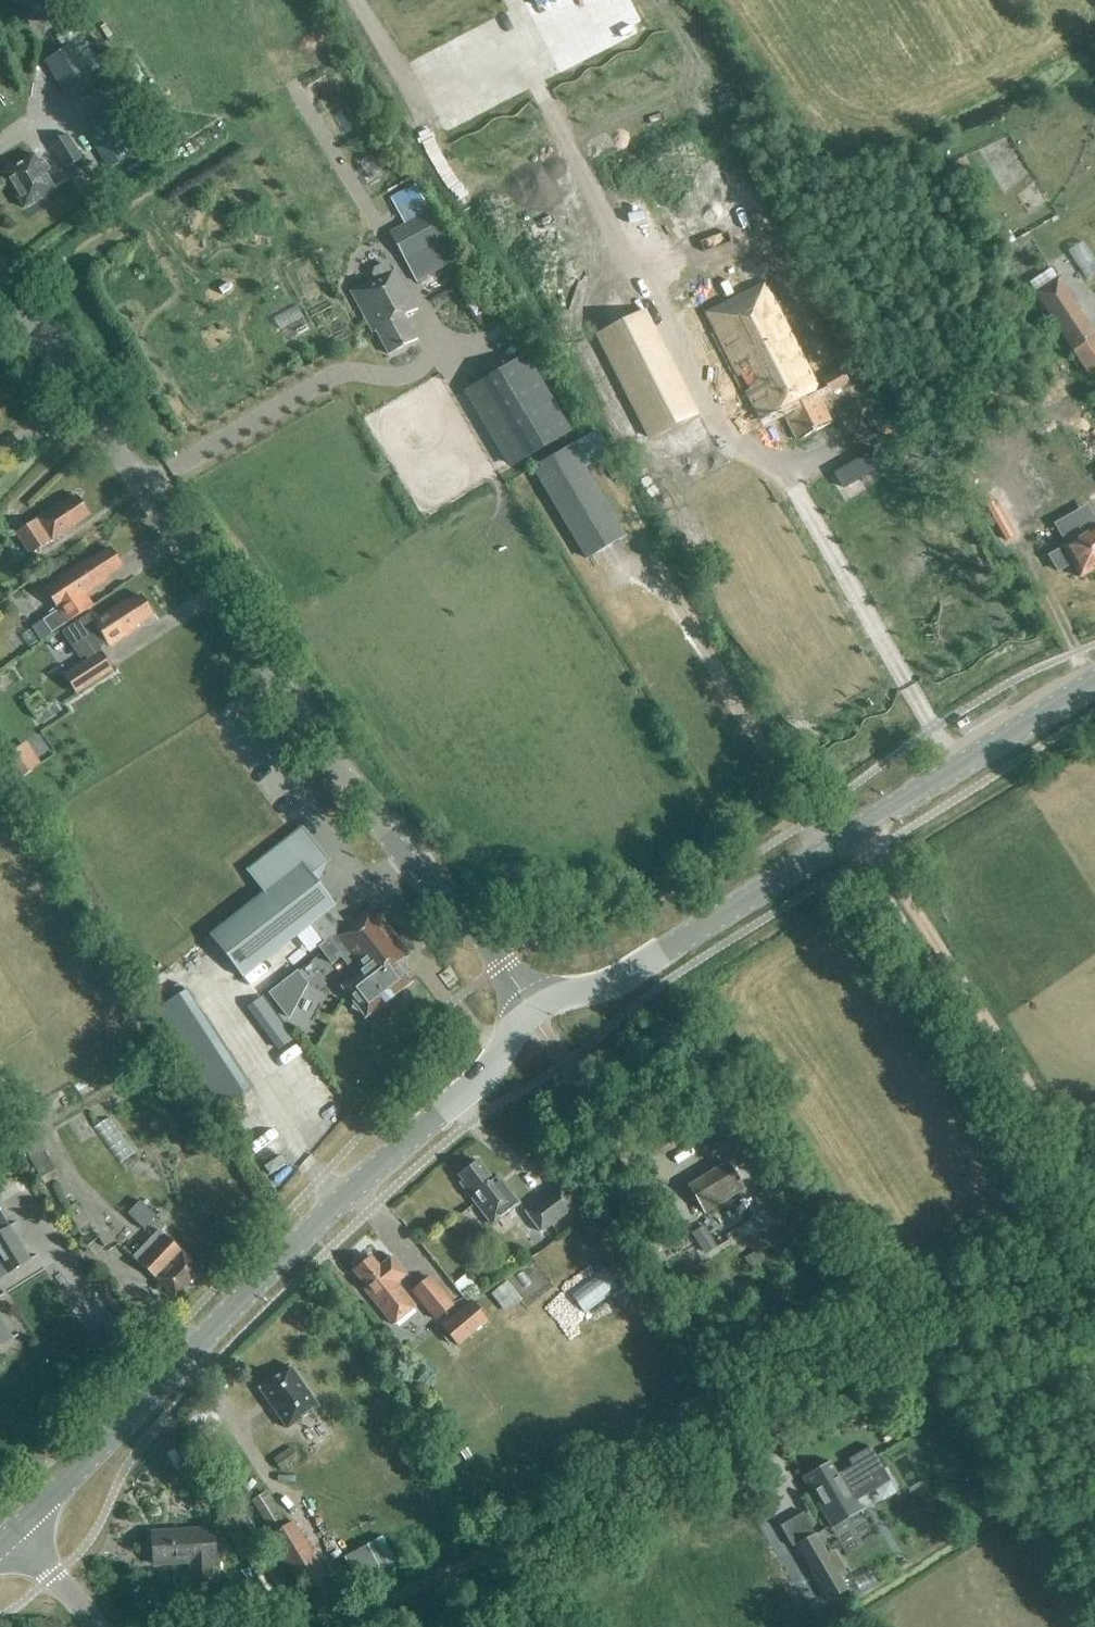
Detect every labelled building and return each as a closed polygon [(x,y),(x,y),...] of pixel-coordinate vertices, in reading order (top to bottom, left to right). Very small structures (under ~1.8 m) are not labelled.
[(604,0),(598,6),(595,14),(592,22),(592,30),(593,38),(596,45),(601,52),(607,58),(614,62),(622,64),(630,65),(638,64),(646,62),(653,57),(659,52),(663,45),(666,37),(668,29),(667,21),(665,13),(661,6),(656,0),(604,0)] [(68,99),(98,80),(74,43),(44,62),(68,99)] [(102,114),(82,127),(109,169),(129,156),(102,114)] [(49,144),(64,169),(82,157),(67,133),(49,144)] [(23,211),(56,190),(46,173),(50,171),(44,161),(39,164),(35,157),(2,177),(23,211)] [(404,224),(389,232),(417,281),(457,260),(415,184),(390,198),(404,224)] [(372,278),(375,284),(351,297),(374,337),(378,334),(388,353),(414,340),(403,319),(415,311),(394,274),(390,276),(387,270),(383,269),(373,275),(372,278)] [(1057,276),(1033,292),(1072,350),(1094,335),(1094,334),(1057,276)] [(775,309),(718,338),(737,377),(740,375),(748,392),(745,393),(759,420),(780,409),(797,442),(831,425),(814,392),(817,391),(775,309)] [(647,311),(599,335),(651,437),(698,413),(647,311)] [(469,383),(512,459),(569,426),(526,351),(469,383)] [(842,372),(823,382),(830,396),(850,386),(842,372)] [(586,559),(622,537),(569,448),(533,469),(586,559)] [(72,524),(87,514),(76,498),(61,507),(59,504),(36,519),(15,533),(30,555),(51,542),(74,527),(72,524)] [(1083,534),(1072,514),(1051,525),(1063,546),(1059,548),(1045,556),(1054,572),(1068,564),(1076,578),(1094,568),(1094,528),(1083,534)] [(44,588),(58,610),(31,628),(41,642),(52,635),(51,633),(90,607),(83,595),(107,579),(105,576),(121,566),(110,550),(94,560),(92,557),(44,588)] [(105,641),(109,646),(137,628),(135,625),(152,614),(140,595),(127,604),(125,601),(94,621),(89,614),(63,632),(80,658),(105,641)] [(99,652),(65,674),(77,693),(111,671),(99,652)] [(34,762),(52,750),(36,728),(19,740),(34,762)] [(409,955),(408,953),(371,907),(346,926),(332,908),(335,905),(311,875),(329,861),(302,826),(246,870),(263,892),(210,934),(244,977),(311,925),(324,943),(328,940),(335,948),(348,938),(359,954),(363,951),(373,963),(386,953),(394,965),(395,964),(405,957),(409,955)] [(406,916),(415,910),(409,901),(400,907),(406,916)] [(318,947),(331,964),(340,957),(355,976),(339,988),(340,989),(342,988),(354,1004),(352,1009),(361,1013),(365,1018),(363,1019),(364,1020),(413,982),(412,981),(411,982),(408,978),(405,968),(396,971),(395,964),(394,965),(386,953),(373,963),(363,951),(359,954),(348,938),(335,948),(328,940),(324,943),(318,947)] [(296,972),(267,996),(287,1020),(306,984),(296,972)] [(221,1108),(250,1089),(186,990),(156,1010),(221,1108)] [(112,1108),(103,1115),(130,1151),(139,1145),(112,1108)] [(703,1209),(743,1185),(726,1157),(686,1182),(703,1209)] [(491,1225),(519,1204),(498,1176),(492,1181),(478,1161),(459,1176),(463,1181),(460,1183),(491,1225)] [(571,1176),(523,1210),(540,1233),(587,1199),(571,1176)] [(127,1214),(144,1229),(156,1217),(139,1201),(127,1214)] [(0,1232),(0,1264),(6,1274),(0,1278),(0,1279),(37,1256),(36,1255),(29,1259),(10,1228),(17,1223),(16,1222),(0,1232)] [(158,1230),(133,1257),(174,1297),(200,1270),(158,1230)] [(756,1250),(743,1257),(755,1278),(768,1270),(756,1250)] [(372,1255),(354,1269),(367,1285),(364,1287),(392,1324),(415,1306),(398,1283),(408,1275),(394,1256),(381,1266),(372,1255)] [(452,1305),(430,1277),(412,1291),(434,1319),(452,1305)] [(506,1280),(490,1294),(506,1312),(521,1299),(506,1280)] [(455,1343),(487,1319),(473,1300),(441,1325),(455,1343)] [(20,1335),(19,1333),(12,1338),(0,1319),(0,1347),(20,1335)] [(318,1407),(289,1366),(258,1388),(287,1429),(318,1407)] [(460,1445),(455,1448),(463,1459),(468,1456),(460,1445)] [(290,1447),(273,1459),(280,1470),(298,1458),(290,1447)] [(831,1528),(862,1510),(854,1496),(871,1486),(873,1490),(890,1480),(874,1453),(852,1465),(856,1472),(840,1481),(828,1462),(802,1478),(831,1528)] [(270,1532),(281,1525),(262,1494),(251,1500),(270,1532)] [(241,1551),(254,1543),(236,1512),(220,1522),(238,1552),(241,1551)] [(328,1577),(294,1521),(268,1536),(302,1592),(328,1577)] [(214,1526),(203,1527),(152,1529),(154,1566),(189,1565),(191,1592),(215,1590),(214,1563),(216,1563),(214,1526)] [(798,1544),(795,1546),(819,1585),(828,1600),(838,1594),(848,1588),(838,1573),(846,1568),(834,1549),(827,1553),(815,1533),(798,1544)] [(254,1543),(241,1551),(257,1576),(272,1568),(256,1542),(254,1543)]
